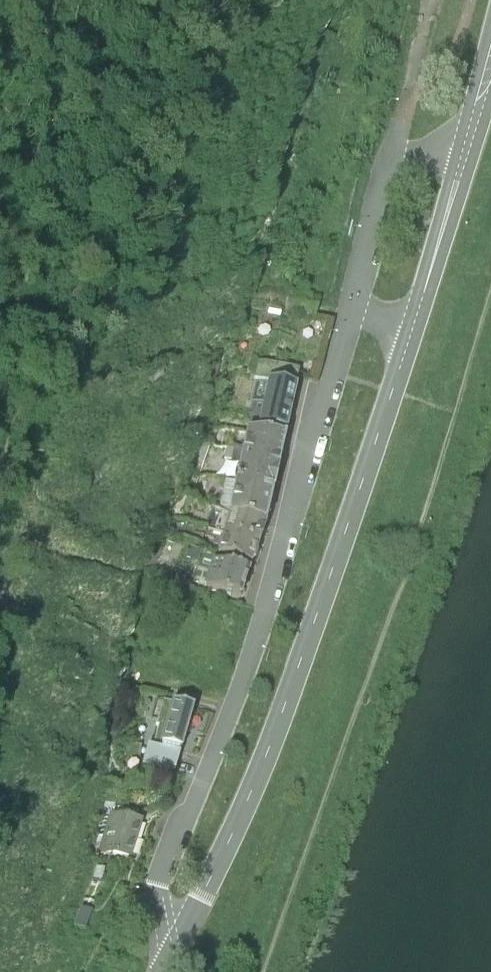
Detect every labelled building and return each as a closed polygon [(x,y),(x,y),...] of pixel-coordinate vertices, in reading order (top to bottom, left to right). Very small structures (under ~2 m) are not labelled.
[(258,428),(285,432),(298,371),(257,362),(254,378),(267,381),(263,400),(252,399),(247,420),(258,423),(258,428)] [(238,469),(235,482),(225,480),(219,509),(229,512),(264,524),(267,520),(268,515),(267,511),(271,491),(272,491),(276,471),(277,464),(283,439),(246,431),(242,449),(235,448),(230,467),(238,469)] [(264,524),(229,512),(222,533),(257,544),(264,524)] [(216,551),(250,565),(257,544),(222,533),(216,551)] [(203,585),(239,597),(248,571),(212,559),(203,585)] [(185,766),(189,753),(189,752),(181,750),(193,709),(164,700),(157,724),(159,725),(154,743),(161,745),(158,757),(185,766)] [(109,812),(99,845),(129,856),(140,821),(109,812)] [(74,921),(83,925),(89,910),(79,907),(74,921)]
